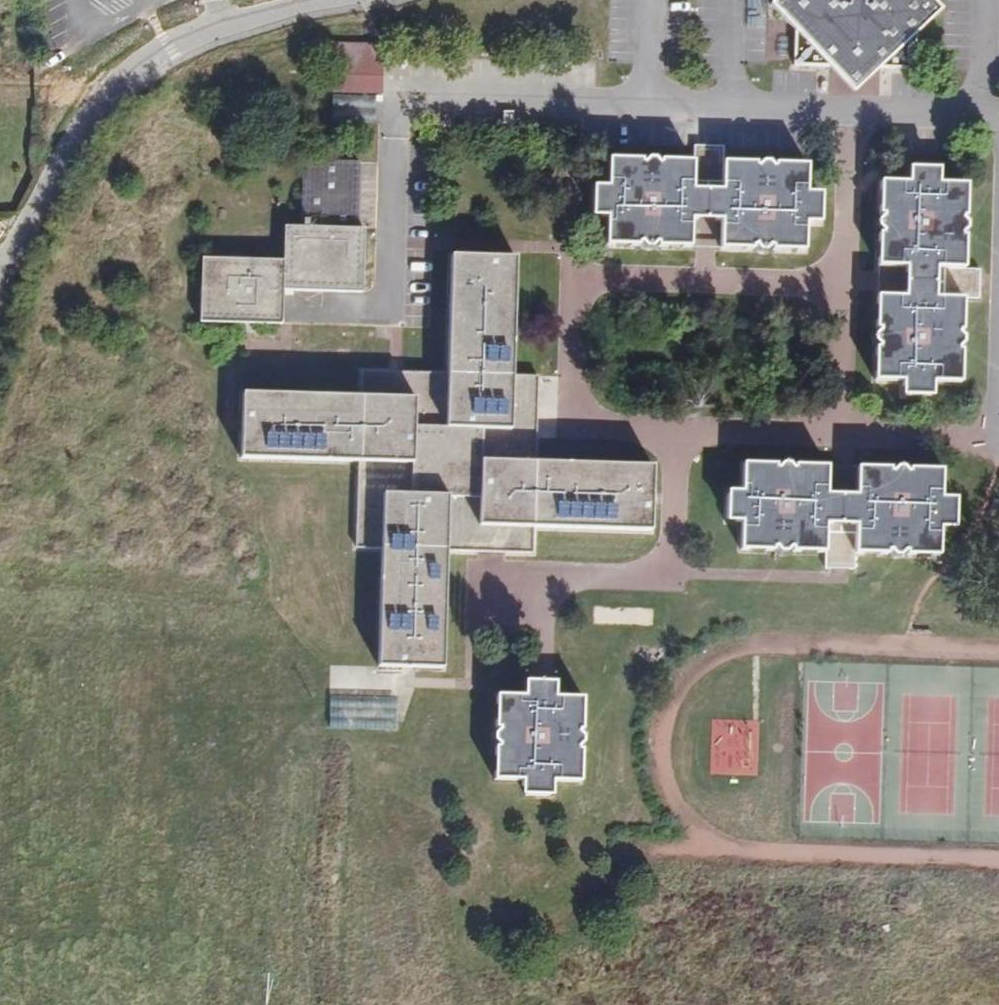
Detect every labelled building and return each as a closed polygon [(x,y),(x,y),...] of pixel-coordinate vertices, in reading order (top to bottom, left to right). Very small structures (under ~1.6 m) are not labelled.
[(794,66),(829,67),(853,92),(879,69),(916,70),(917,34),(943,9),(934,0),(774,0),(770,4),(795,31),(794,66)] [(642,161),(608,160),(608,188),(593,188),(591,218),(606,219),(606,247),(640,248),(640,245),(644,250),(652,250),(656,246),(656,249),(690,250),(692,222),(721,222),(721,250),(754,251),(754,249),(759,254),(766,254),(770,249),(770,252),(805,253),(806,225),(820,225),(822,195),(807,194),(808,166),(773,165),(773,168),(769,163),(761,163),(756,168),(756,165),(722,164),(723,148),(693,147),(694,163),(659,162),(659,165),(654,160),(647,160),(642,164),(642,161)] [(283,260),(201,258),(199,323),(282,325),(282,291),(363,293),(364,229),(357,229),(360,162),(303,161),(300,227),(284,227),(283,260)] [(941,170),(910,169),(910,184),(881,183),(880,217),(884,217),(878,222),(878,229),(883,234),(880,233),(879,268),(907,269),(906,298),(878,297),(877,332),(879,332),(875,337),(875,343),(879,348),(876,348),(875,382),(903,383),(903,398),(934,399),(935,384),(962,385),(964,353),(960,350),(965,346),(965,340),(961,334),(964,334),(965,300),(981,300),(982,271),(966,271),(967,236),(964,236),(969,232),(969,225),(964,220),(967,220),(969,186),(940,185),(941,170)] [(360,397),(242,393),(240,459),(358,462),(355,548),(380,549),(378,667),(443,669),(447,551),(533,554),(534,528),(651,531),(654,467),(536,463),(538,377),(512,376),(517,258),(450,256),(447,374),(361,371),(360,397)] [(741,492),(726,492),(725,523),(741,523),(739,551),(774,552),(774,550),(778,554),(785,554),(789,550),(789,552),(824,554),(824,569),(853,570),(853,554),(888,555),(888,552),(892,558),(899,558),(904,553),(904,556),(938,557),(939,529),(954,530),(955,498),(940,498),(941,469),(907,469),(906,473),(902,467),(894,467),(891,471),(890,468),(856,468),(855,496),(826,495),(827,466),(792,465),(792,468),(788,464),(781,464),(776,468),(776,465),(741,464),(741,492)] [(524,696),(496,695),(495,730),(497,730),(493,734),(493,741),(497,745),(494,745),(493,780),(521,781),(521,796),(552,796),(552,782),(580,782),(581,748),(578,748),(583,743),(583,736),(579,732),(582,732),(583,698),(555,696),(555,682),(540,682),(524,681),(524,696)]
